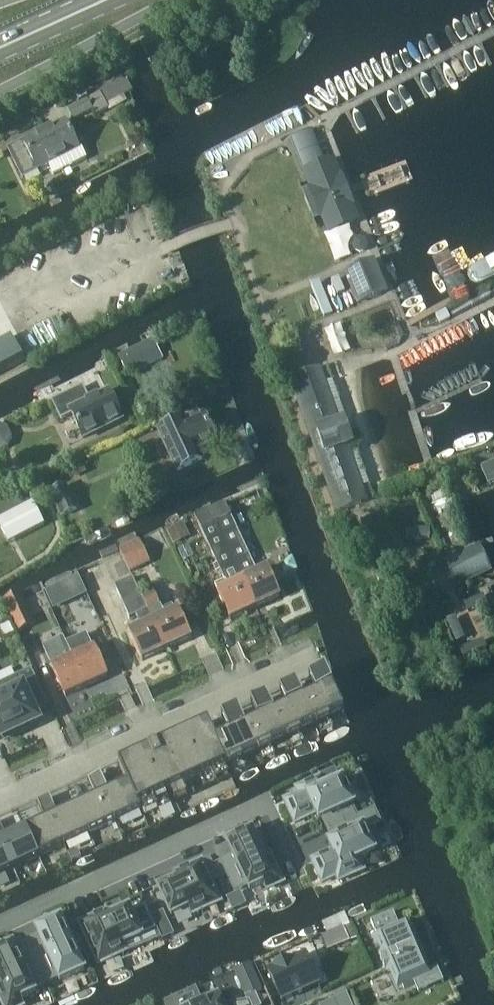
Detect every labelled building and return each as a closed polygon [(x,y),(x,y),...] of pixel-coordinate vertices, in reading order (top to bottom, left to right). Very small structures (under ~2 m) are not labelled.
[(68,109),(73,118),(92,108),(88,98),(68,109)] [(46,130),(44,131),(64,169),(86,158),(81,149),(67,120),(46,130)] [(44,131),(8,150),(23,178),(50,165),(54,174),(64,169),(44,131)] [(334,162),(305,174),(311,188),(305,190),(317,220),(323,218),(327,230),(357,218),(334,162)] [(359,302),(379,294),(382,292),(370,262),(346,271),(359,302)] [(24,360),(12,337),(0,344),(0,373),(24,360)] [(155,341),(148,345),(123,357),(129,370),(141,364),(144,368),(163,358),(155,341)] [(338,511),(362,503),(315,370),(291,379),(338,511)] [(71,414),(82,438),(122,419),(108,391),(90,400),(83,386),(53,401),(61,419),(71,414)] [(160,431),(178,470),(203,459),(197,448),(215,439),(204,414),(186,423),(184,420),(160,431)] [(481,467),(487,480),(493,477),(493,461),(481,467)] [(51,492),(62,516),(77,509),(66,485),(51,492)] [(210,509),(256,608),(281,596),(269,568),(258,573),(225,502),(210,509)] [(256,608),(210,509),(195,516),(228,587),(218,592),(231,620),(256,608)] [(151,561),(141,539),(120,549),(124,557),(130,571),(151,561)] [(458,584),(483,572),(491,568),(479,544),(446,560),(458,584)] [(47,580),(57,603),(77,594),(67,572),(47,580)] [(149,611),(142,596),(133,577),(115,586),(131,618),(137,615),(142,626),(129,632),(142,661),(166,649),(153,621),(149,611)] [(142,596),(149,611),(162,605),(155,591),(142,596)] [(34,624),(21,594),(5,601),(19,631),(34,624)] [(162,605),(149,611),(153,621),(166,649),(193,637),(179,609),(166,615),(162,605)] [(107,677),(88,634),(67,643),(87,686),(107,677)] [(87,686),(67,643),(65,637),(44,647),(66,696),(87,686)] [(142,810),(141,806),(171,792),(225,767),(227,766),(244,758),(255,753),(273,745),(285,740),(302,732),(314,727),(345,712),(326,672),(310,679),(317,695),(305,701),(297,685),(281,692),(288,709),(276,714),(268,698),(252,706),(259,722),(247,728),(239,712),(223,719),(230,735),(218,741),(210,724),(120,765),(128,782),(110,791),(102,773),(89,779),(97,797),(59,814),(51,797),(38,802),(46,820),(8,837),(0,820),(0,875),(142,810)] [(35,681),(22,687),(18,678),(0,686),(0,695),(18,734),(31,728),(30,726),(39,722),(33,709),(45,704),(35,681)] [(0,695),(0,740),(4,738),(5,740),(18,734),(0,695)] [(300,794),(286,801),(296,823),(312,815),(311,813),(315,811),(320,821),(323,820),(328,831),(357,817),(353,806),(354,806),(343,782),(327,789),(322,778),(297,789),(300,794)] [(329,853),(313,861),(323,882),(337,876),(339,881),(364,870),(359,859),(375,851),(366,830),(382,823),(376,809),(357,817),(328,831),(333,841),(330,843),(334,853),(330,855),(329,853)] [(234,855),(222,861),(228,875),(236,892),(249,886),(250,890),(265,883),(268,889),(284,882),(271,854),(264,857),(252,831),(229,843),(234,855)] [(190,875),(160,889),(172,916),(203,902),(206,908),(220,901),(212,882),(228,875),(222,861),(214,865),(210,858),(202,862),(188,868),(190,875)] [(96,917),(81,924),(99,963),(126,951),(123,945),(142,937),(129,909),(98,923),(96,917)] [(328,933),(322,936),(328,951),(357,939),(349,919),(346,911),(344,912),(323,921),(326,928),(328,932),(328,933)] [(394,912),(372,921),(377,933),(373,935),(377,944),(380,943),(383,950),(380,951),(383,958),(381,959),(382,960),(385,959),(388,966),(385,967),(385,968),(387,967),(389,972),(392,970),(398,985),(403,983),(405,988),(416,983),(414,978),(432,970),(410,919),(399,924),(394,912)] [(45,946),(32,952),(46,983),(59,977),(61,981),(85,970),(61,919),(37,930),(45,946)] [(0,951),(0,979),(1,981),(0,982),(0,996),(4,1004),(23,1004),(21,999),(35,992),(33,989),(46,983),(32,952),(19,958),(13,945),(0,951)] [(306,955),(269,972),(279,994),(283,1001),(319,984),(306,955)] [(253,965),(238,972),(248,995),(264,988),(253,965)] [(164,1002),(165,1004),(253,1004),(251,1000),(224,1004),(219,993),(202,1000),(197,988),(164,1002)] [(335,999),(337,1004),(353,1004),(348,994),(335,999)]
